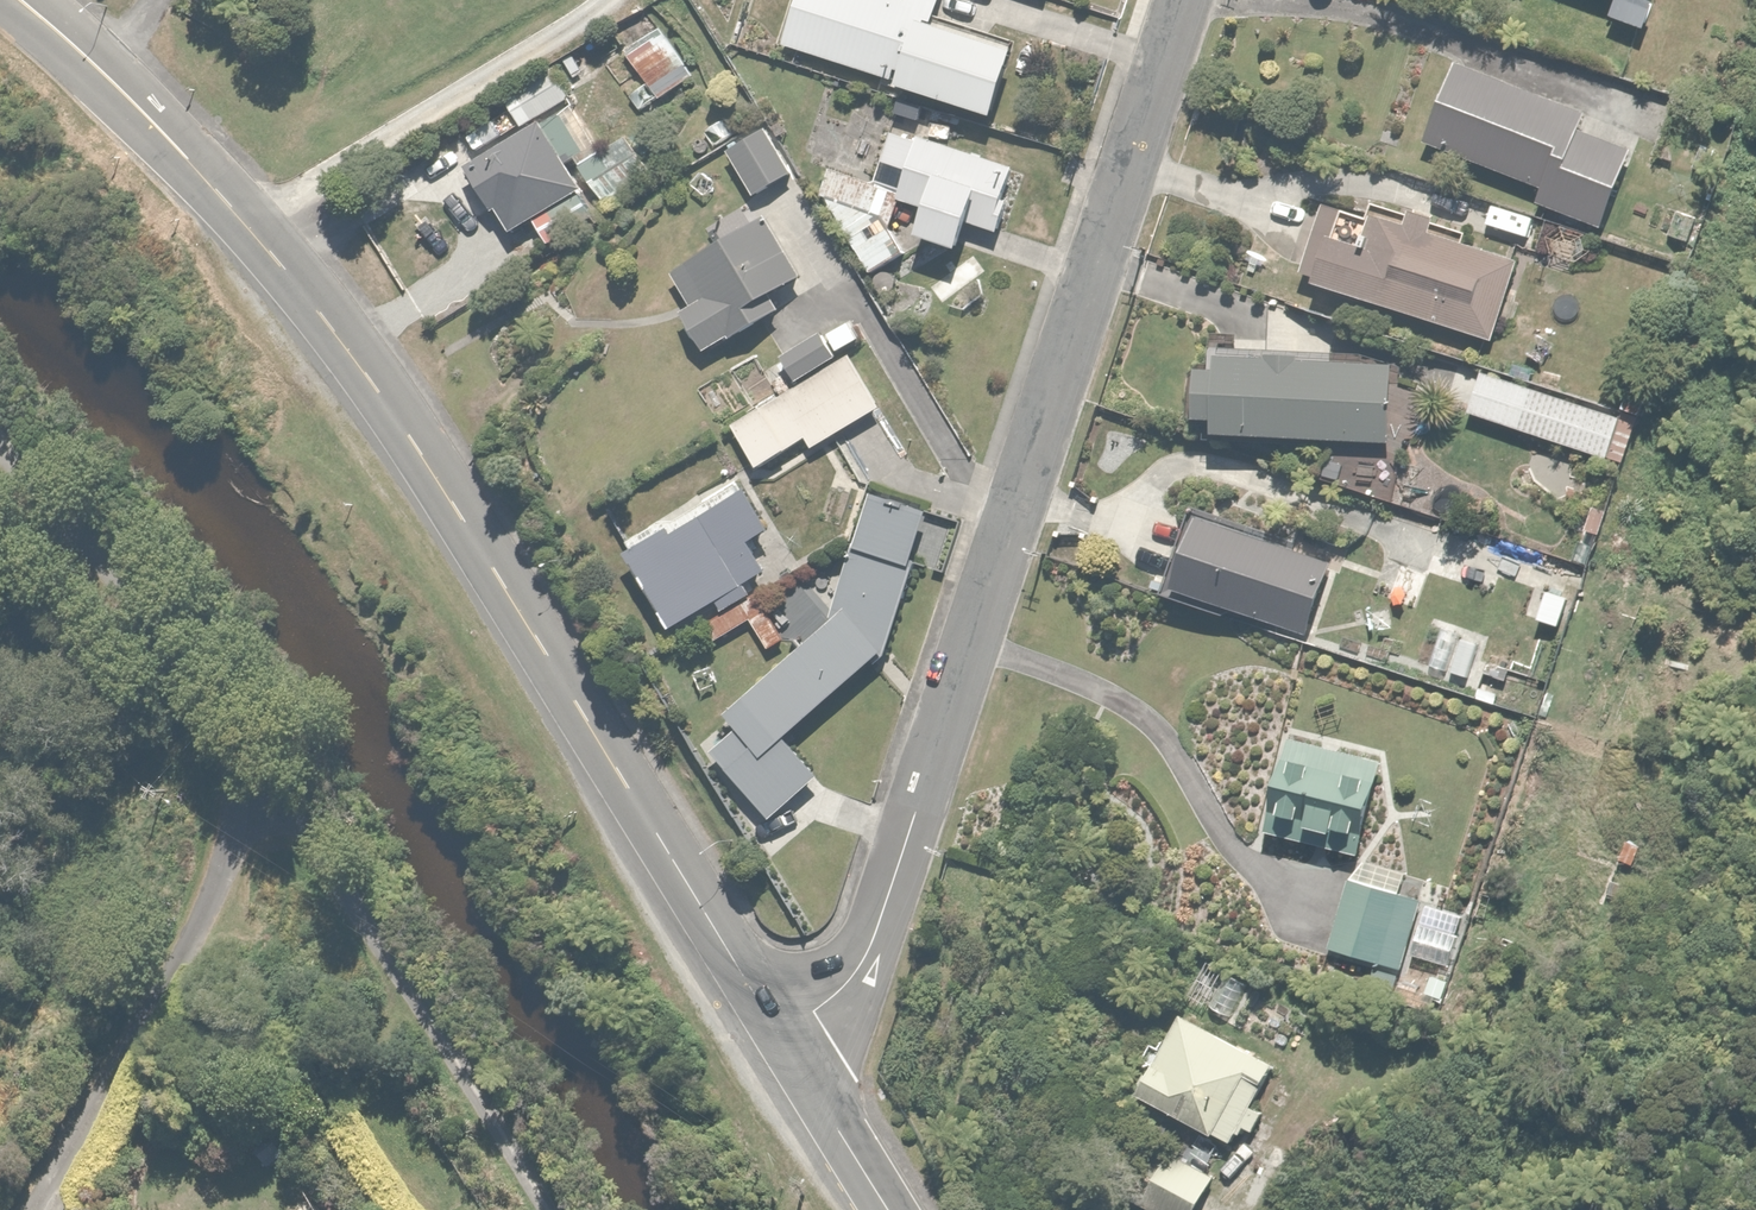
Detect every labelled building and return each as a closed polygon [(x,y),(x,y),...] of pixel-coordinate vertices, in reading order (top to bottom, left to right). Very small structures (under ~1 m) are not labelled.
[(891,79),(986,110),(1009,38),(930,12),(934,0),(788,0),(775,41),(891,79)] [(1602,14),(1636,27),(1646,0),(1608,0),(1602,14)] [(654,26),(601,63),(638,116),(690,79),(654,26)] [(1579,109),(1448,56),(1414,137),(1529,184),(1524,197),(1590,224),(1622,146),(1573,125),(1579,109)] [(519,132),(459,165),(487,216),(496,211),(509,235),(533,221),(545,243),(601,212),(597,205),(647,178),(622,133),(595,147),(551,68),(499,96),(519,132)] [(761,122),(721,145),(748,191),(787,170),(761,122)] [(1013,165),(887,125),(885,132),(871,177),(894,184),(890,198),(918,207),(909,235),(949,247),(959,218),(993,228),(1013,165)] [(823,191),(831,170),(802,159),(794,180),(823,191)] [(1319,246),(1308,279),(1488,337),(1513,258),(1429,230),(1433,218),(1404,208),(1401,218),(1364,206),(1361,214),(1317,200),(1304,241),(1319,246)] [(1697,218),(1671,207),(1661,233),(1687,243),(1697,218)] [(881,214),(845,238),(871,277),(907,253),(881,214)] [(780,288),(797,278),(763,217),(666,271),(684,303),(673,309),(694,349),(786,298),(780,288)] [(777,358),(788,378),(856,339),(844,319),(777,358)] [(1208,419),(1207,430),(1388,438),(1392,357),(1211,349),(1210,364),(1190,363),(1188,418),(1208,419)] [(845,353),(728,423),(757,472),(875,402),(845,353)] [(1481,370),(1467,411),(1606,458),(1620,418),(1481,370)] [(746,535),(766,524),(742,479),(616,547),(660,628),(674,621),(681,632),(698,622),(691,610),(710,599),(716,611),(749,592),(742,580),(764,568),(746,535)] [(846,494),(826,487),(815,516),(835,523),(846,494)] [(863,490),(847,545),(907,562),(923,507),(863,490)] [(1194,509),(1167,583),(1296,632),(1324,557),(1194,509)] [(1508,548),(1499,574),(1535,587),(1544,562),(1508,548)] [(911,568),(845,549),(825,616),(721,709),(731,720),(702,746),(764,814),(811,772),(777,734),(882,640),(890,643),(911,568)] [(1545,585),(1533,617),(1556,626),(1568,594),(1545,585)] [(1437,617),(1421,662),(1473,681),(1490,636),(1437,617)] [(1281,736),(1254,829),(1349,855),(1375,763),(1281,736)] [(1426,877),(1355,857),(1351,874),(1341,871),(1320,945),(1400,968),(1404,954),(1415,916),(1426,877)] [(1415,916),(1404,954),(1446,966),(1457,928),(1415,916)] [(1386,1005),(1394,972),(1369,965),(1360,998),(1386,1005)] [(1261,1110),(1248,1102),(1269,1063),(1170,1009),(1126,1088),(1226,1142),(1237,1121),(1251,1129),(1261,1110)] [(1149,1139),(1121,1189),(1160,1209),(1190,1209),(1210,1172),(1149,1139)]
